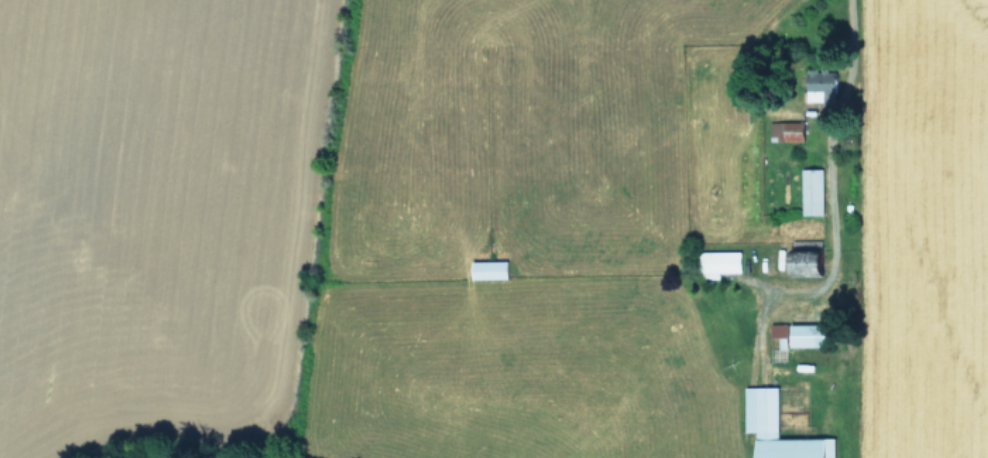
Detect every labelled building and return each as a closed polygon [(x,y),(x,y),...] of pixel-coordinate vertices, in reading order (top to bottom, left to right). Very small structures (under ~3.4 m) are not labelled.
[(803,103),(831,103),(831,71),(803,71),(803,103)] [(800,122),(768,122),(767,140),(800,141),(800,122)] [(798,169),(798,215),(820,215),(819,169),(798,169)] [(737,251),(697,252),(698,280),(716,279),(716,273),(738,272),(737,251)] [(503,261),(467,261),(468,279),(503,278),(503,261)] [(784,324),(767,324),(767,338),(775,338),(776,348),(785,348),(784,324)] [(816,324),(786,325),(786,347),(816,346),(816,324)] [(831,439),(775,440),(774,388),(741,388),(742,432),(750,432),(750,457),(831,457),(831,439)]
